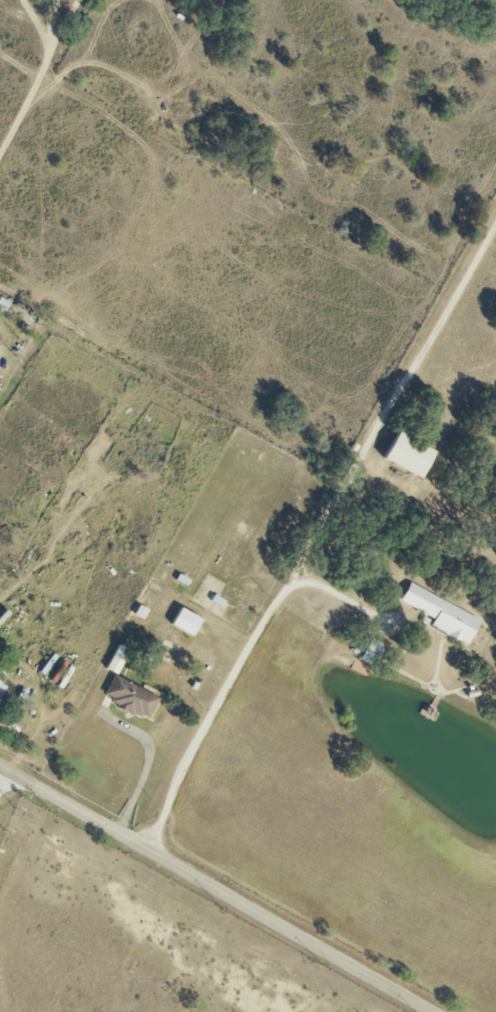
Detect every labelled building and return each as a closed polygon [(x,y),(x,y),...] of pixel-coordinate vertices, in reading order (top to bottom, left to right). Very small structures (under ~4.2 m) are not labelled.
[(418,479),(432,452),(395,431),(380,458),(418,479)] [(479,620),(410,582),(400,601),(434,619),(430,626),(466,645),(479,620)] [(191,636),(200,619),(179,607),(170,624),(191,636)] [(157,699),(115,674),(102,696),(145,721),(157,699)]
